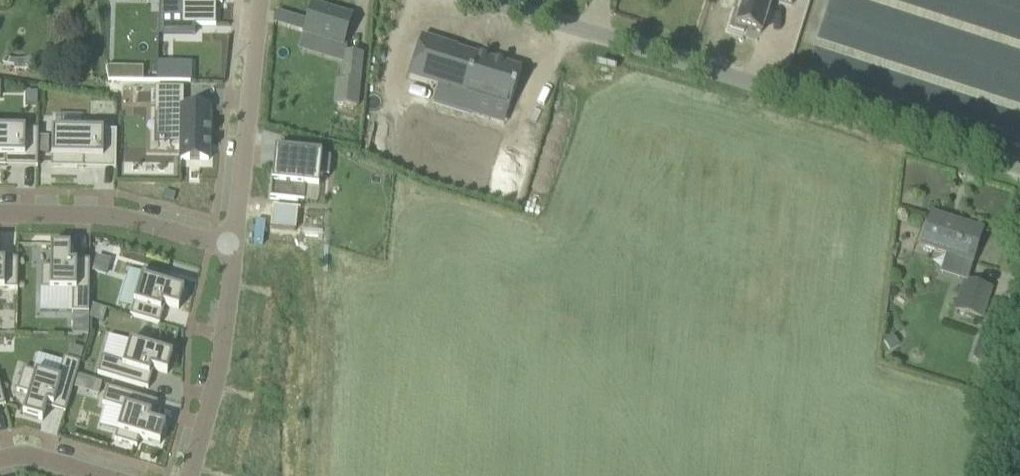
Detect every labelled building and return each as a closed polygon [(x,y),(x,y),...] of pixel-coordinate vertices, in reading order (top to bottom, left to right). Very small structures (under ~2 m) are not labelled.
[(222,0),(160,0),(159,15),(182,15),(182,26),(216,27),(216,4),(222,4),(222,0)] [(739,17),(735,16),(731,29),(744,33),(745,29),(761,34),(771,0),(744,0),(739,17)] [(313,6),(304,35),(343,46),(352,18),(313,6)] [(524,129),(539,76),(422,40),(410,76),(439,85),(434,101),(524,129)] [(334,106),(356,109),(365,58),(344,53),(339,82),(337,82),(334,106)] [(157,83),(191,83),(191,65),(158,65),(157,83)] [(106,67),(108,81),(125,81),(126,68),(106,67)] [(155,88),(155,115),(170,116),(169,144),(181,144),(181,161),(209,161),(210,109),(184,109),(184,89),(155,88)] [(38,94),(26,94),(26,106),(38,106),(38,94)] [(39,130),(0,129),(0,167),(6,167),(6,162),(38,163),(38,154),(38,138),(39,130)] [(116,164),(117,132),(52,131),(51,168),(84,169),(84,164),(116,164)] [(49,154),(49,138),(38,138),(38,154),(49,154)] [(329,178),(331,158),(321,157),(322,155),(275,150),(270,199),(303,203),(305,188),(318,189),(319,177),(329,178)] [(982,230),(932,214),(922,246),(972,262),(982,230)] [(89,292),(90,261),(70,260),(71,247),(50,246),(50,268),(41,267),(41,291),(89,292)] [(106,276),(111,261),(110,261),(98,257),(97,260),(93,272),(106,276)] [(18,260),(0,259),(0,290),(17,290),(18,260)] [(179,310),(184,291),(170,287),(164,285),(166,276),(144,270),(130,317),(159,325),(165,306),(179,310)] [(982,318),(991,289),(964,280),(953,309),(970,315),(982,318)] [(103,323),(107,311),(93,307),(89,319),(103,323)] [(89,314),(74,313),(74,335),(88,335),(89,314)] [(990,362),(996,343),(980,338),(974,356),(990,362)] [(148,389),(154,371),(167,375),(173,355),(130,342),(124,364),(102,358),(97,375),(148,389)] [(65,414),(80,363),(64,358),(57,380),(23,369),(17,392),(29,395),(23,416),(42,422),(46,408),(65,414)] [(93,381),(89,393),(98,396),(101,384),(93,381)] [(152,422),(158,403),(107,388),(102,404),(124,411),(115,441),(137,448),(139,439),(160,445),(166,426),(152,422)]
